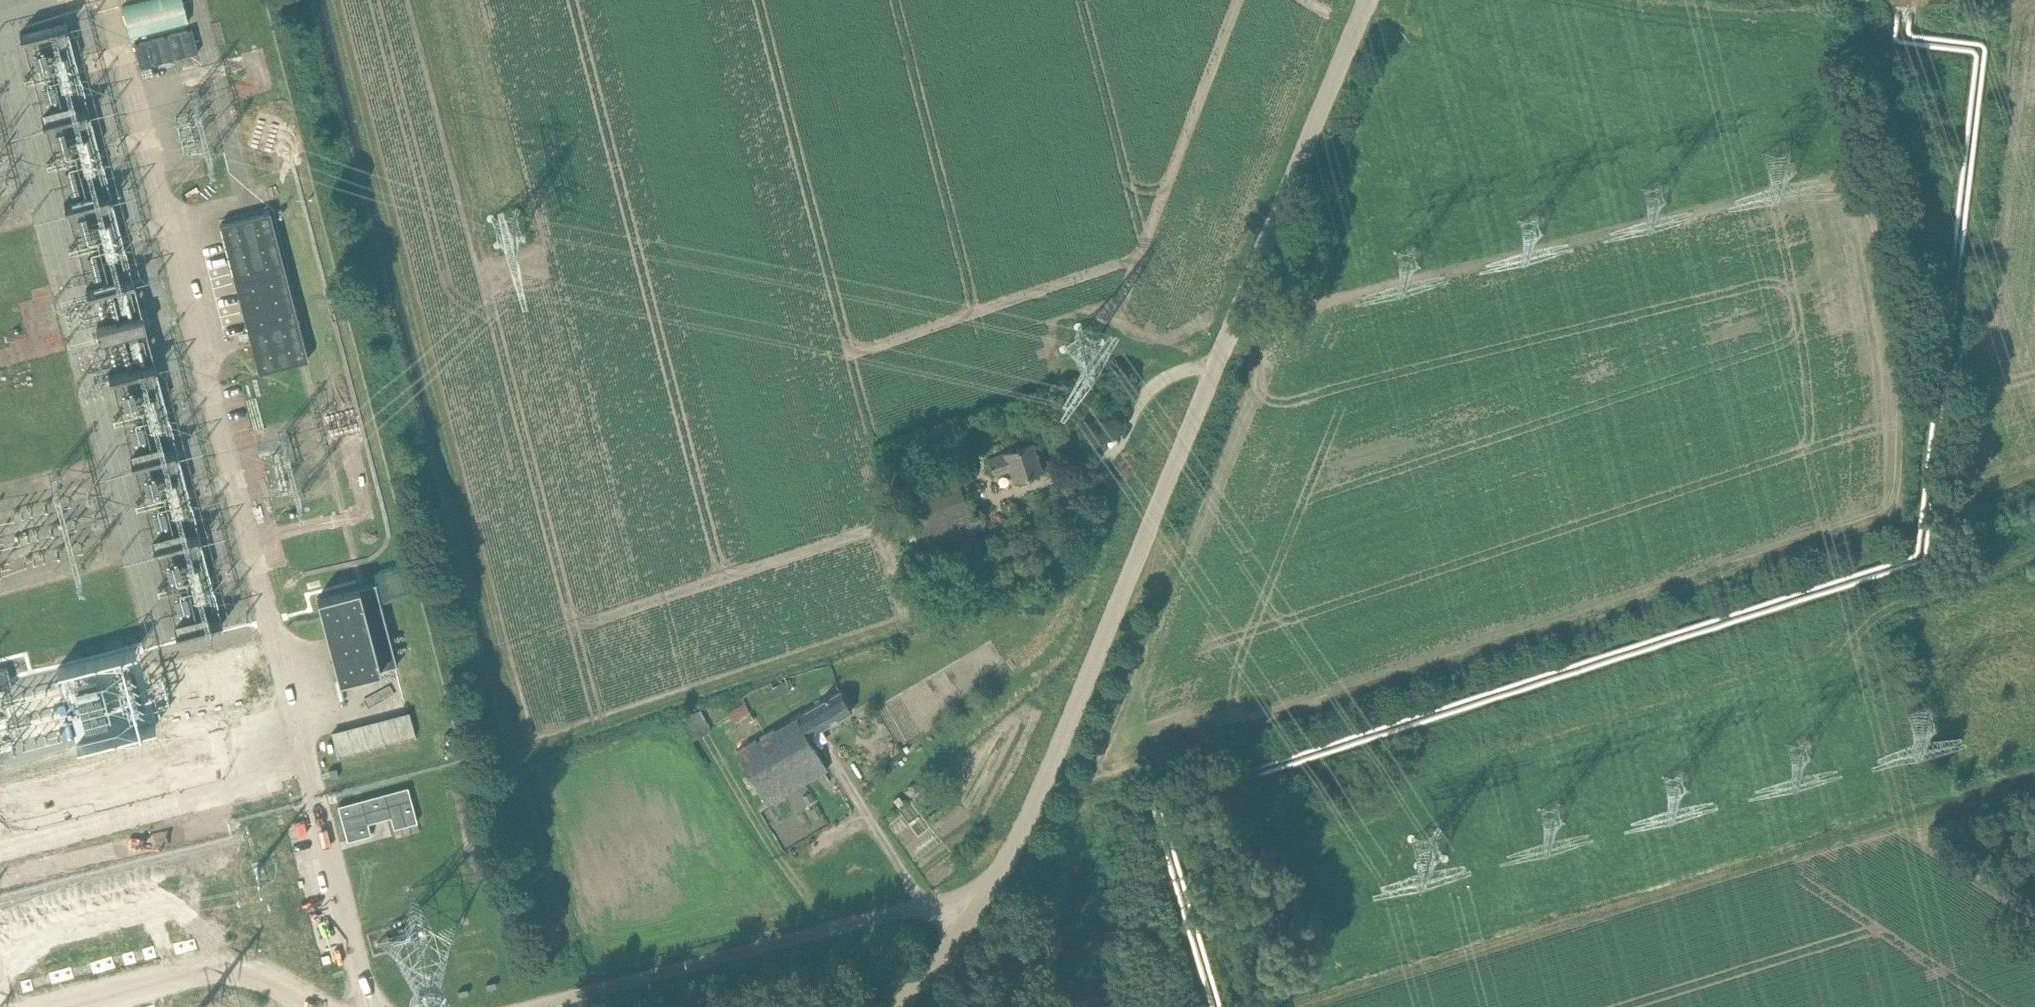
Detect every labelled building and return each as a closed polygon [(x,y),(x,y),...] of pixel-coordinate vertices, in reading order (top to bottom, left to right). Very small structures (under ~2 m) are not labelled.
[(122,6),(130,37),(188,22),(182,0),(144,0),(122,6)] [(220,224),(259,372),(308,359),(270,211),(220,224)] [(987,457),(994,475),(1010,469),(1013,479),(1042,469),(1032,441),(987,457)] [(376,583),(377,583),(376,582),(359,586),(359,585),(358,586),(358,587),(317,597),(339,680),(379,669),(380,670),(381,670),(381,669),(398,664),(398,663),(397,663),(376,583)] [(777,699),(777,697),(790,690),(785,681),(772,689),(767,680),(757,686),(767,704),(777,699)] [(765,734),(736,751),(767,805),(828,769),(809,737),(852,711),(840,690),(765,734)] [(729,722),(733,720),(722,699),(703,709),(715,732),(723,728),(724,729),(731,726),(729,722)] [(332,734),(338,756),(416,736),(410,713),(332,734)] [(408,787),(339,805),(348,840),(371,834),(368,822),(372,821),(388,817),(391,816),(394,828),(418,822),(413,802),(408,787)] [(899,810),(918,834),(926,828),(907,804),(899,810)] [(413,929),(389,935),(392,951),(417,944),(413,929)]
